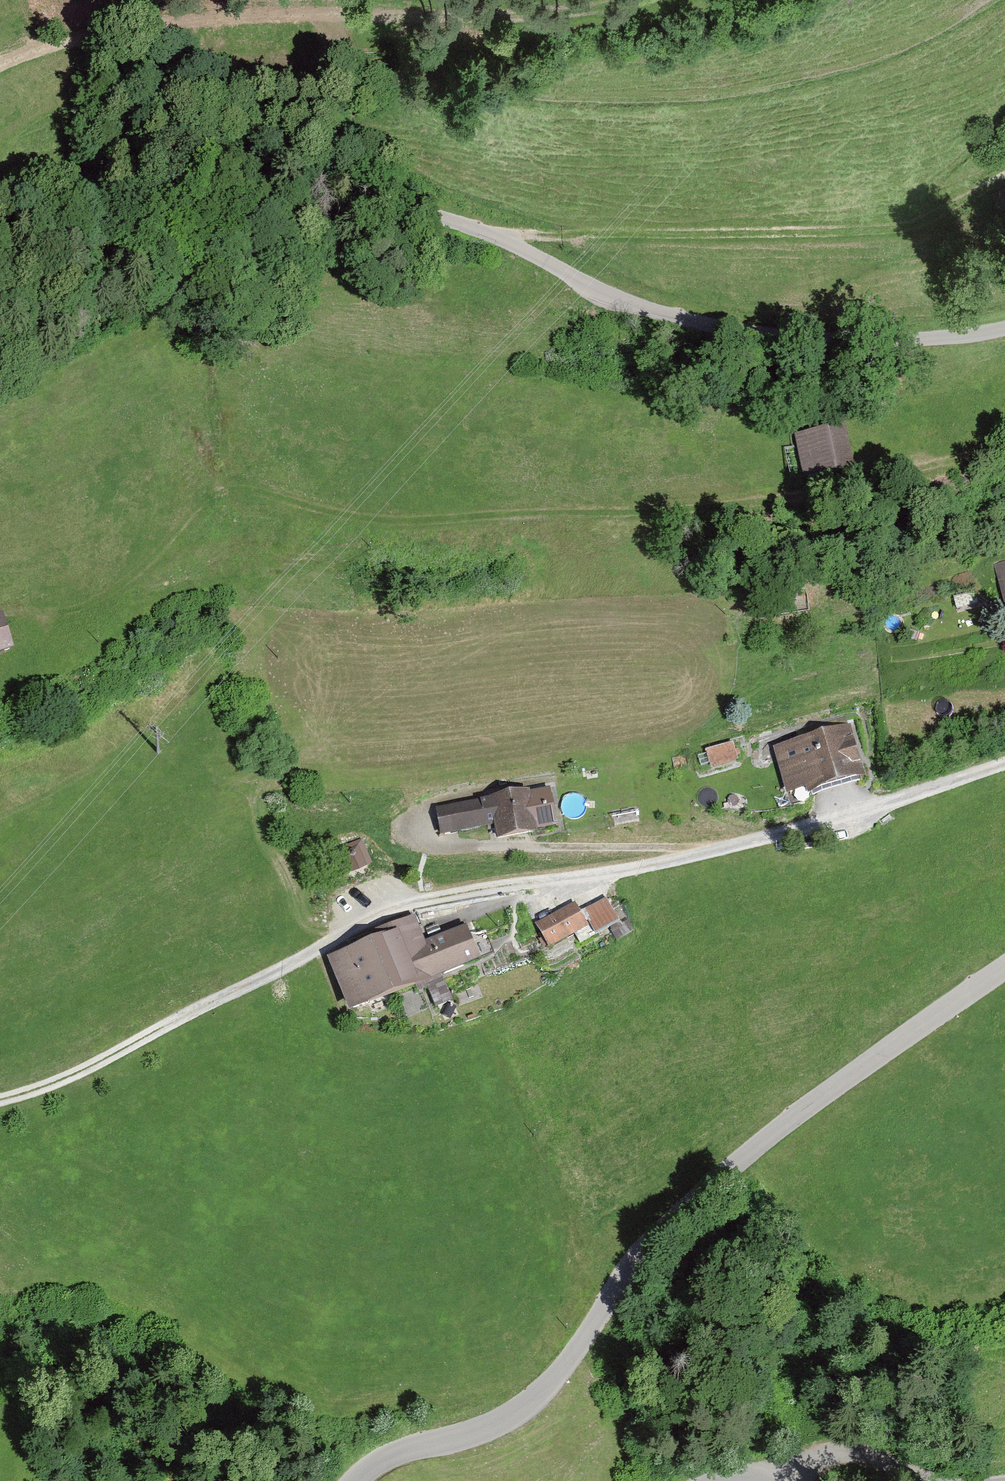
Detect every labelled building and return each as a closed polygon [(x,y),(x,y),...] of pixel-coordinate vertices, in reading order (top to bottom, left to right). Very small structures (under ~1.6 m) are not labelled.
[(1001,217),(1004,214),(1004,186),(989,193),(1001,217)] [(852,450),(840,452),(835,429),(796,437),(804,476),(843,468),(855,465),(852,450)] [(995,566),(998,579),(997,580),(1004,612),(1004,563),(995,566)] [(804,779),(807,789),(856,775),(843,730),(775,750),(785,785),(804,779)] [(488,801),(492,823),(495,836),(551,825),(545,790),(488,801)] [(438,833),(492,823),(488,801),(435,811),(438,833)] [(339,851),(343,869),(360,865),(357,848),(339,851)] [(591,934),(615,922),(602,898),(575,912),(581,923),(569,930),(575,942),(591,934)] [(543,943),(569,930),(581,923),(575,912),(572,905),(534,925),(543,943)] [(368,945),(388,992),(474,958),(472,954),(481,950),(479,945),(482,943),(478,933),(466,938),(462,929),(438,939),(418,946),(407,918),(406,914),(377,926),(378,929),(381,938),(367,943),(368,945)] [(349,1007),(388,992),(368,945),(367,943),(330,958),(349,1007)] [(425,985),(433,1005),(446,1000),(438,980),(425,985)]
